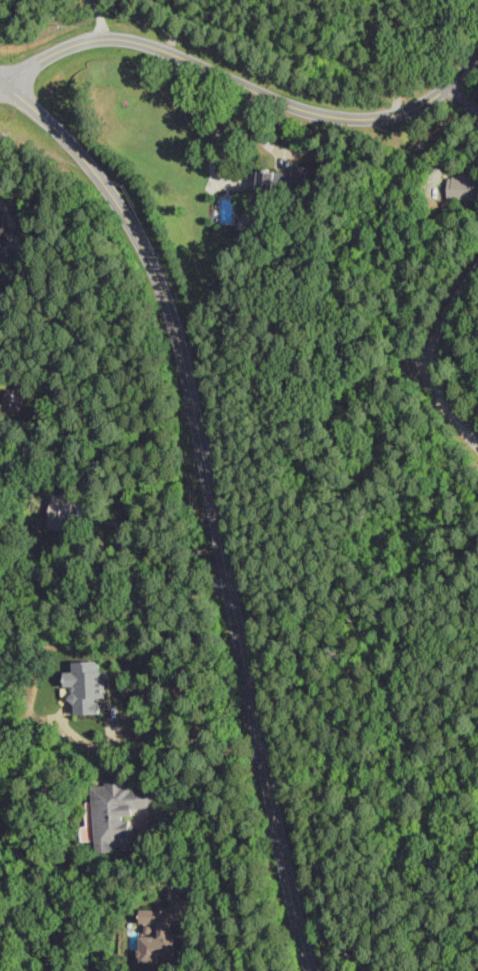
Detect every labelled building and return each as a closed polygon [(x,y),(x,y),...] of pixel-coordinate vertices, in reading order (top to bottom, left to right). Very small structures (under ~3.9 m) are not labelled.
[(307,197),(310,165),(294,164),(294,172),(262,169),(260,194),(307,197)] [(477,197),(477,174),(450,174),(450,197),(477,197)] [(13,250),(5,219),(0,220),(0,253),(13,250)] [(24,410),(25,391),(8,390),(7,409),(24,410)] [(53,499),(53,493),(75,495),(75,500),(72,527),(50,525),(51,517),(49,517),(51,499),(53,499)] [(68,696),(73,690),(72,689),(72,684),(64,684),(64,670),(72,670),(72,660),(97,659),(97,661),(101,661),(101,669),(105,669),(106,674),(106,696),(98,697),(98,698),(98,699),(100,699),(100,712),(75,713),(75,702),(68,696)] [(93,784),(99,853),(138,850),(136,829),(143,828),(141,808),(160,806),(159,787),(134,789),(134,781),(93,784)] [(188,924),(188,899),(172,900),(172,908),(142,909),(143,961),(177,961),(176,924),(188,924)]
